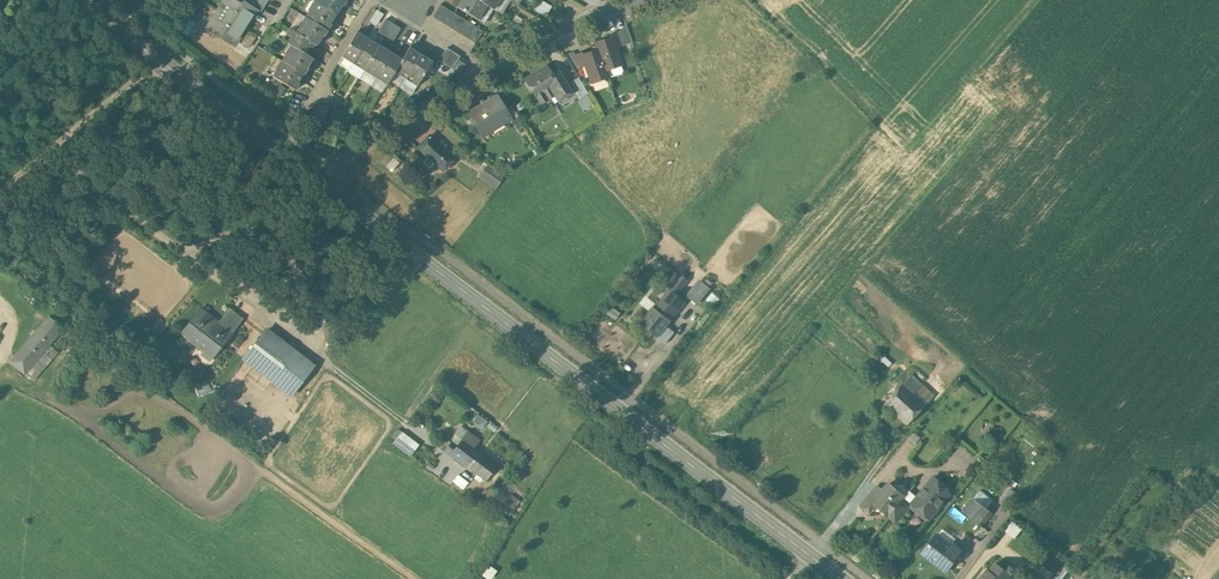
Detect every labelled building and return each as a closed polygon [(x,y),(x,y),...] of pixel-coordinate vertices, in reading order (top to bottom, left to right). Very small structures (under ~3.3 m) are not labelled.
[(233,0),(226,0),(219,11),(240,24),(244,19),(249,22),(256,10),(245,3),(243,6),(233,0)] [(256,0),(252,0),(249,5),(261,12),(265,6),(256,0)] [(316,3),(336,15),(339,10),(340,10),(343,5),(342,4),(344,0),(346,1),(346,0),(318,0),(316,3)] [(478,0),(462,0),(457,7),(478,19),(486,5),(478,0)] [(486,5),(493,9),(499,0),(478,0),(486,5)] [(552,6),(541,0),(535,10),(546,17),(552,6)] [(336,15),(316,3),(310,12),(308,11),(305,17),(328,31),(328,30),(327,29),(329,25),(330,26),(334,21),(332,20),(336,15)] [(440,4),(432,17),(438,20),(446,8),(440,4)] [(446,8),(438,20),(445,24),(452,12),(446,8)] [(240,24),(219,11),(209,26),(224,36),(222,39),(233,46),(241,34),(236,31),(240,24)] [(452,12),(445,24),(451,28),(458,16),(452,12)] [(458,16),(451,28),(457,32),(464,20),(458,16)] [(328,31),(305,17),(301,23),(303,24),(298,33),(297,34),(317,45),(320,41),(321,41),(325,36),(323,35),(326,31),(327,32),(328,31)] [(385,19),(377,32),(385,37),(393,24),(385,19)] [(464,20),(457,32),(463,36),(470,23),(464,20)] [(470,23),(463,36),(469,39),(477,27),(470,23)] [(393,24),(385,37),(393,41),(401,29),(393,24)] [(477,27),(469,39),(475,43),(483,31),(477,27)] [(317,45),(297,34),(298,33),(290,29),(283,41),(293,47),(293,46),(309,56),(313,50),(310,48),(312,44),(316,46),(317,45)] [(361,36),(357,34),(358,31),(357,31),(341,56),(353,63),(369,38),(362,34),(361,36)] [(618,32),(609,35),(610,37),(614,48),(615,48),(622,45),(618,32)] [(610,37),(595,42),(608,78),(606,71),(621,66),(615,48),(614,48),(610,37)] [(369,38),(353,63),(364,70),(380,45),(379,44),(378,47),(374,45),(376,42),(369,38)] [(597,49),(583,54),(587,65),(586,66),(592,84),(608,78),(595,42),(597,49)] [(380,45),(364,70),(375,77),(392,52),(385,47),(383,50),(379,48),(381,45),(380,45)] [(309,56),(293,46),(293,47),(287,56),(286,55),(282,61),(284,62),(303,74),(304,75),(305,74),(304,73),(306,69),(308,70),(311,64),(310,63),(313,58),(309,56)] [(410,46),(402,58),(403,59),(394,72),(394,73),(405,79),(422,53),(415,49),(413,52),(409,50),(411,47),(410,46)] [(460,56),(447,48),(442,54),(456,62),(460,56)] [(392,52),(375,77),(387,85),(394,73),(394,72),(403,59),(402,58),(396,55),(394,57),(390,55),(392,52)] [(582,52),(574,55),(578,68),(586,66),(587,65),(583,54),(582,52)] [(422,53),(405,79),(417,87),(433,61),(432,60),(430,63),(426,60),(428,57),(422,53)] [(456,62),(442,54),(438,60),(452,69),(456,62)] [(303,74),(284,62),(278,71),(276,70),(272,76),(295,90),(296,89),(294,88),(297,84),(298,85),(301,80),(300,79),(303,74)] [(546,66),(525,79),(536,98),(551,89),(558,101),(571,93),(558,72),(552,75),(546,66)] [(588,94),(578,77),(570,82),(580,99),(588,94)] [(497,96),(479,107),(480,108),(469,114),(482,136),(510,119),(505,110),(497,96)] [(519,118),(511,106),(505,110),(510,119),(512,123),(519,118)] [(454,159),(429,136),(418,148),(426,156),(426,155),(436,165),(437,164),(443,170),(454,159)] [(391,152),(381,162),(391,171),(401,161),(391,152)] [(502,179),(485,167),(480,175),(497,187),(502,179)] [(687,293),(697,303),(712,287),(701,277),(687,293)] [(677,282),(671,290),(678,296),(680,294),(679,294),(684,287),(677,282)] [(671,290),(655,309),(653,307),(640,324),(658,337),(667,326),(667,327),(675,317),(682,309),(681,309),(686,303),(678,296),(671,290)] [(216,324),(199,311),(183,332),(213,355),(231,331),(224,325),(219,321),(216,324)] [(234,312),(224,325),(231,331),(242,318),(234,312)] [(49,316),(10,362),(24,373),(63,328),(49,316)] [(667,327),(667,326),(658,337),(657,338),(666,344),(674,333),(667,327)] [(63,328),(24,373),(33,381),(71,335),(63,328)] [(304,359),(266,330),(244,358),(282,388),(304,359)] [(304,359),(282,388),(291,395),(313,367),(304,359)] [(912,375),(885,404),(908,425),(927,404),(915,392),(922,385),(912,375)] [(410,454),(419,442),(401,429),(392,442),(410,454)] [(468,432),(457,446),(452,442),(445,451),(468,468),(468,467),(468,468),(479,453),(473,448),(479,441),(468,432)] [(497,467),(479,453),(468,468),(486,481),(497,467)] [(452,471),(444,464),(439,470),(448,476),(452,471)] [(458,475),(452,471),(448,476),(453,481),(458,475)] [(468,483),(458,475),(453,481),(463,488),(468,483)] [(934,477),(917,497),(910,491),(905,497),(895,508),(903,515),(910,506),(913,509),(916,505),(931,517),(939,508),(939,507),(942,507),(944,504),(944,501),(950,494),(943,489),(945,486),(934,477)] [(883,491),(873,503),(889,516),(895,508),(905,497),(889,484),(883,491)] [(877,486),(867,498),(873,503),(883,491),(877,486)] [(485,489),(478,498),(492,509),(495,505),(491,501),(494,496),(485,489)] [(510,495),(499,509),(508,517),(520,502),(510,495)] [(993,513),(973,497),(962,511),(981,527),(993,513)] [(950,547),(936,536),(923,553),(946,572),(962,551),(952,544),(950,547)] [(981,578),(1008,578),(1011,575),(996,564),(990,572),(987,570),(981,578)] [(1052,578),(1062,578),(1070,570),(1064,565),(1052,578)] [(1044,566),(1035,578),(1036,578),(1049,578),(1053,574),(1044,566)]
